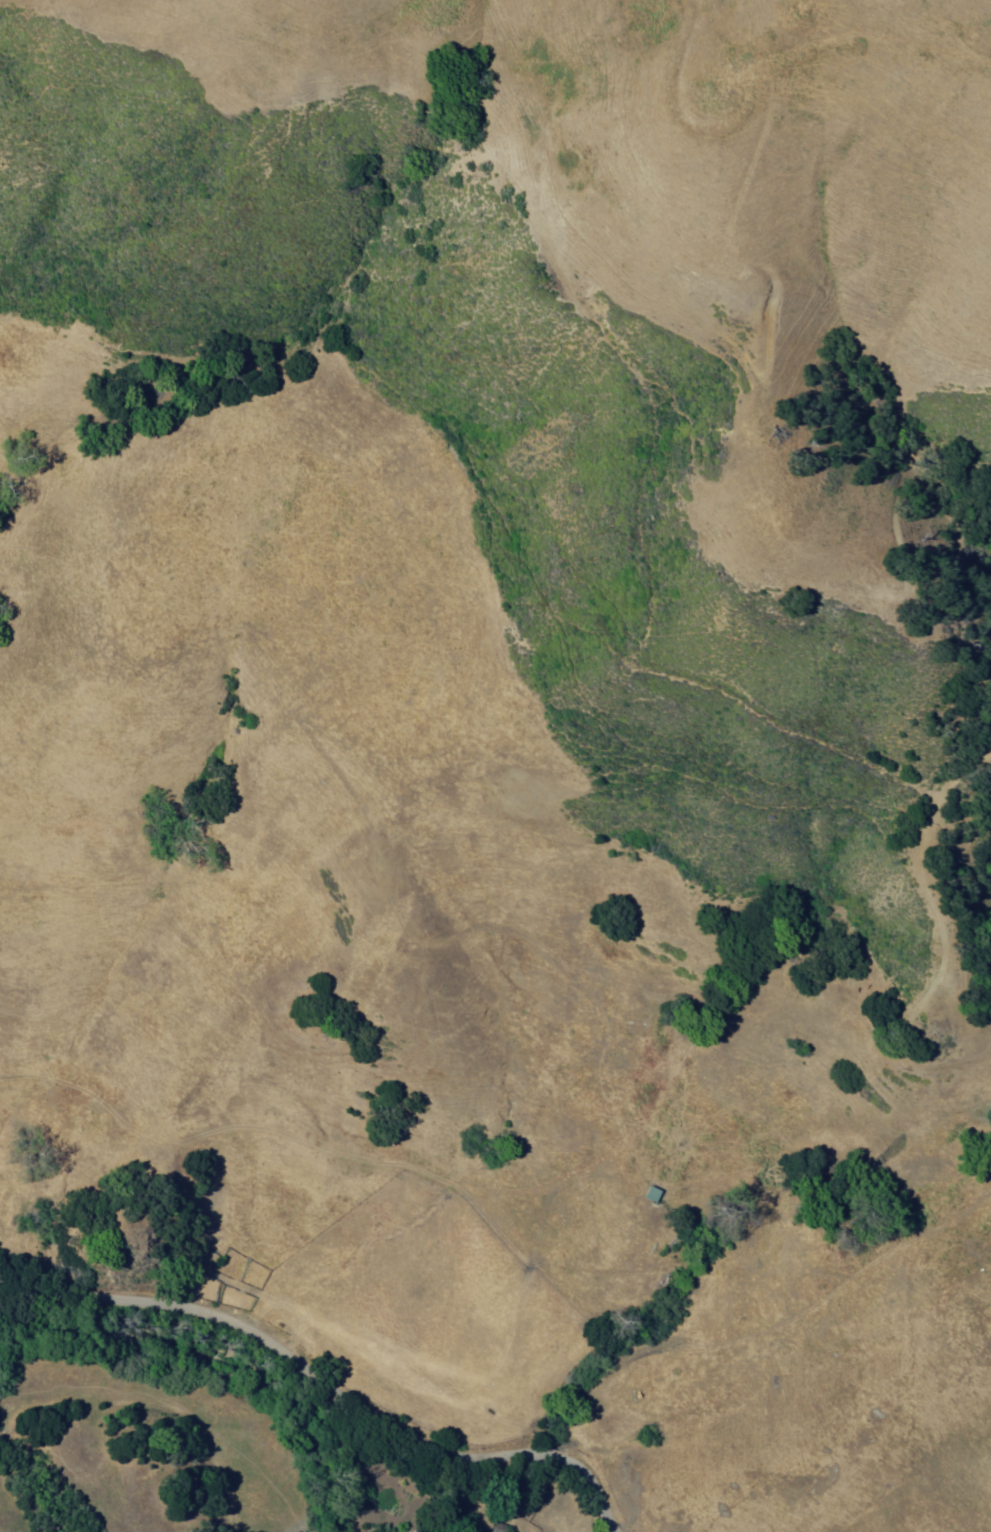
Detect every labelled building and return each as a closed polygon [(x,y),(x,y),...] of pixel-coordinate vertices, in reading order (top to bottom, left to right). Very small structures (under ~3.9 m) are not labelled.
[(650,1185),(662,1190),(657,1203),(644,1198),(650,1185)]
